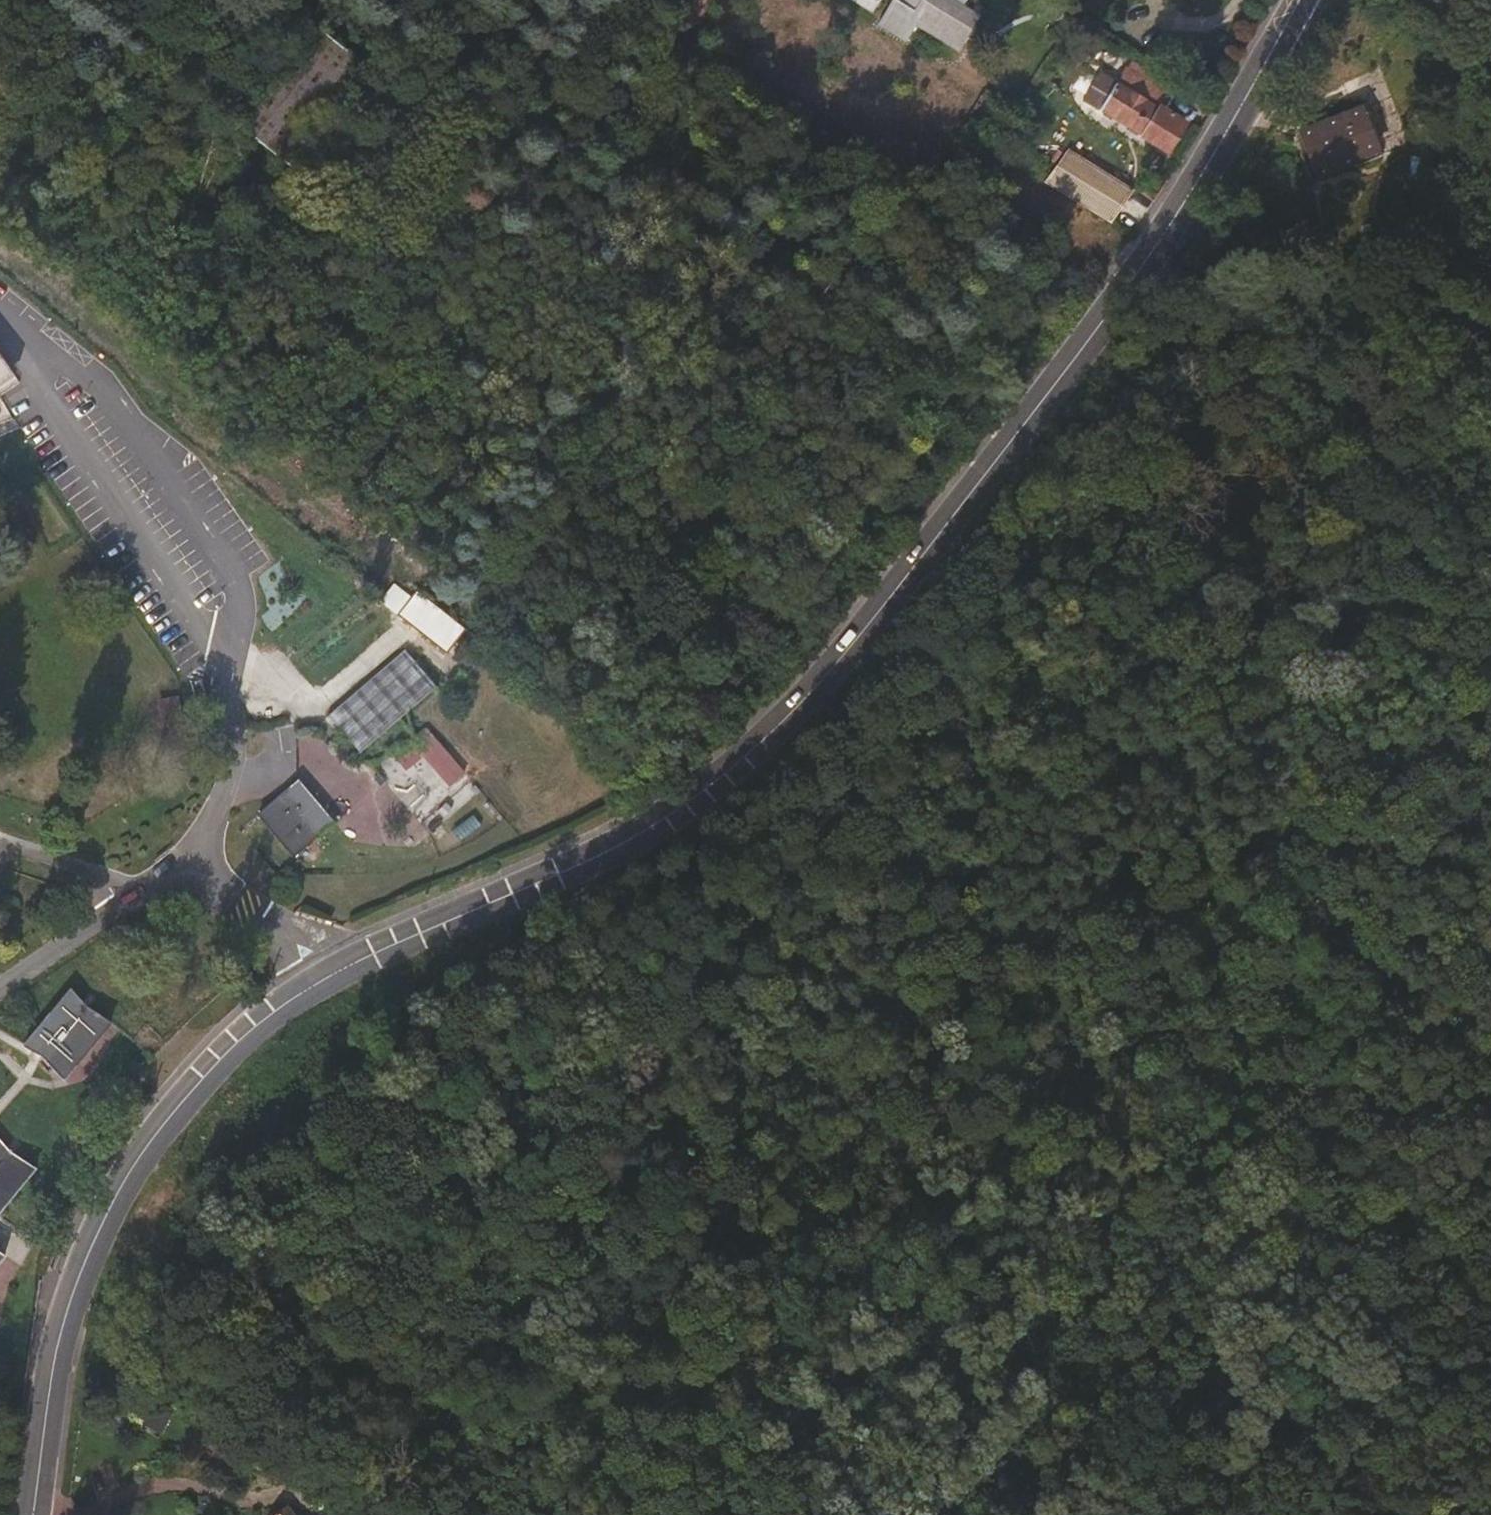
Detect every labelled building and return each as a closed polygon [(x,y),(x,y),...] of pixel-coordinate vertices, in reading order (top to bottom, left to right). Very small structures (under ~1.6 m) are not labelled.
[(874,11),(880,0),(852,0),(874,11)] [(968,13),(947,0),(900,0),(907,5),(899,18),(947,47),(968,13)] [(376,89),(327,50),(257,138),(306,176),(376,89)] [(1164,106),(1176,87),(1134,61),(1131,67),(1129,66),(1101,111),(1166,151),(1176,135),(1185,119),(1164,106)] [(1316,173),(1347,160),(1350,169),(1383,155),(1363,106),(1299,132),(1316,173)] [(1131,188),(1069,148),(1048,180),(1110,221),(1131,188)] [(0,352),(0,386),(17,375),(0,352)] [(466,629),(416,591),(411,597),(393,584),(381,600),(398,613),(397,614),(446,653),(466,629)] [(359,754),(437,686),(406,648),(327,716),(359,754)] [(391,752),(404,768),(422,754),(446,784),(463,770),(426,723),(391,752)] [(314,839),(335,821),(299,778),(257,814),(294,857),(314,839)] [(65,1079),(111,1023),(86,1006),(69,988),(23,1044),(44,1056),(65,1079)] [(36,1169),(10,1153),(0,1141),(0,1213),(36,1169)] [(275,1514),(295,1514),(287,1506),(275,1514)]
